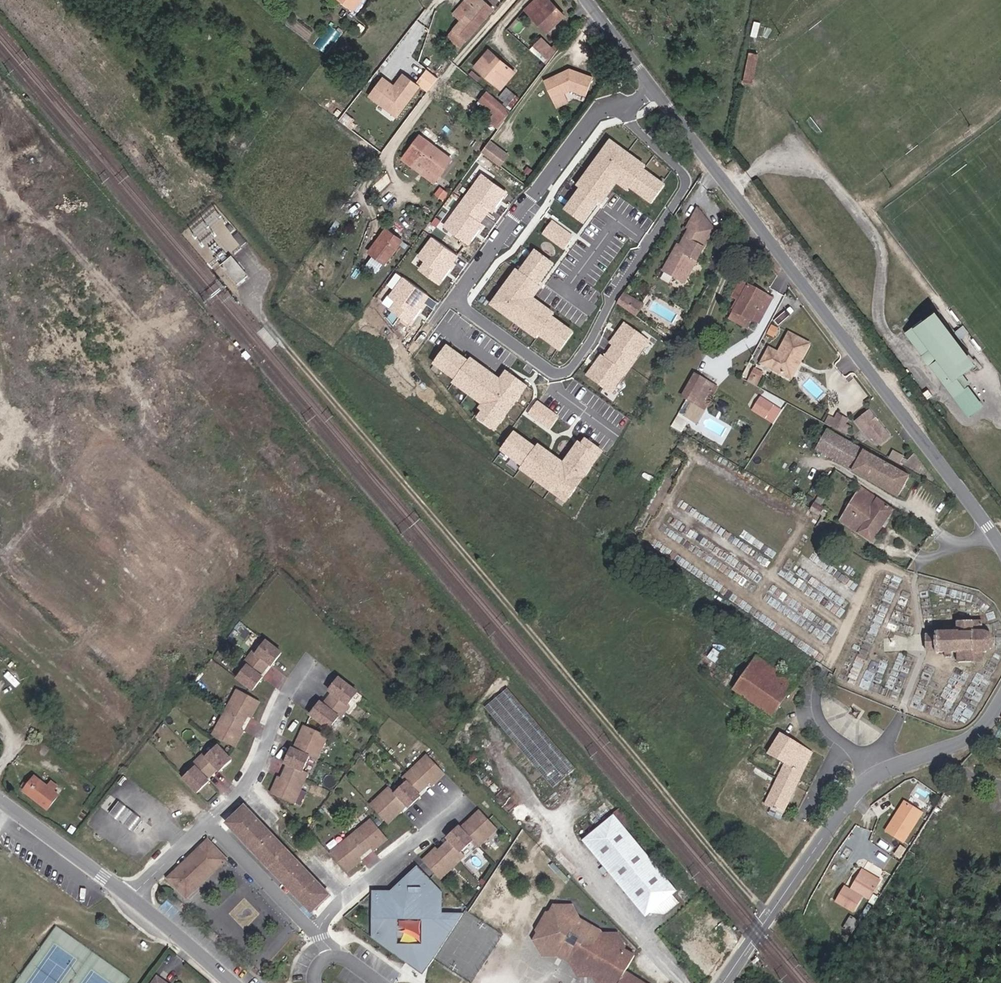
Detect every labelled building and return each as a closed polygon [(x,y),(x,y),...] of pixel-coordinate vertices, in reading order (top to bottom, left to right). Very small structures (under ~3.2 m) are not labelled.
[(453,32),(465,41),(489,11),(475,0),(463,0),(461,3),(471,10),(453,32)] [(526,7),(545,31),(560,19),(545,0),(535,0),(526,7)] [(461,3),(436,35),(445,43),(453,32),(471,10),(461,3)] [(325,32),(315,41),(322,48),(331,39),(325,32)] [(465,41),(453,32),(445,43),(457,52),(465,41)] [(552,57),(560,47),(543,36),(536,46),(552,57)] [(514,68),(491,50),(479,65),(503,83),(514,68)] [(761,52),(754,51),(748,80),(755,82),(761,52)] [(562,74),(543,82),(551,99),(570,91),(585,96),(592,78),(568,70),(566,71),(567,74),(563,76),(562,74)] [(393,84),(383,77),(368,96),(397,117),(420,86),(402,73),(393,84)] [(501,106),(509,113),(518,102),(508,95),(501,106)] [(579,189),(564,210),(583,224),(597,205),(600,207),(617,184),(628,192),(630,189),(651,205),(666,185),(645,170),(647,166),(610,139),(576,187),(579,189)] [(509,155),(490,140),(481,152),(500,166),(509,155)] [(418,141),(402,162),(413,169),(414,168),(436,183),(449,165),(418,141)] [(429,191),(436,183),(414,168),(413,169),(402,162),(398,168),(429,191)] [(507,191),(481,172),(442,226),(469,244),(507,191)] [(669,261),(662,273),(684,286),(708,244),(696,237),(705,222),(698,212),(686,231),(689,233),(679,249),(671,263),(669,261)] [(573,236),(552,221),(542,235),(563,250),(573,236)] [(705,222),(696,237),(708,244),(714,234),(705,222)] [(367,257),(384,238),(379,233),(361,252),(367,257)] [(458,256),(431,236),(417,256),(424,261),(418,270),(438,284),(458,256)] [(393,247),(384,238),(367,257),(376,265),(393,247)] [(677,248),(669,261),(671,263),(679,249),(677,248)] [(552,317),(555,314),(534,299),(542,288),(539,285),(554,264),(535,250),(519,271),(516,269),(490,306),(536,339),(538,335),(560,351),(573,332),(552,317)] [(222,266),(238,285),(249,275),(233,257),(222,266)] [(429,296),(402,276),(388,296),(396,301),(390,309),(410,323),(429,296)] [(738,287),(720,319),(726,323),(744,291),(738,287)] [(770,306),(744,291),(726,323),(745,333),(751,324),(758,328),(770,306)] [(634,304),(623,298),(617,306),(627,314),(634,304)] [(642,309),(634,304),(627,314),(635,319),(642,309)] [(939,364),(938,369),(942,374),(957,394),(960,399),(972,390),(965,380),(970,376),(983,366),(967,345),(962,348),(953,338),(958,334),(943,313),(940,315),(938,317),(926,325),(914,335),(913,335),(925,352),(929,356),(934,357),(939,364)] [(649,342),(624,324),(586,376),(612,394),(649,342)] [(758,328),(751,324),(745,333),(753,337),(758,328)] [(962,348),(967,345),(958,334),(953,338),(962,348)] [(764,368),(789,381),(799,364),(802,366),(811,351),(791,339),(780,359),(771,354),(764,368)] [(469,362),(447,347),(434,365),(454,380),(451,384),(481,405),(478,409),(481,412),(475,420),(495,434),(528,387),(507,371),(500,380),(471,359),(469,362)] [(799,364),(789,381),(792,383),(802,366),(799,364)] [(749,379),(759,384),(766,371),(756,366),(749,379)] [(965,380),(972,390),(977,386),(970,376),(965,380)] [(693,380),(687,391),(698,397),(704,386),(693,380)] [(687,391),(681,402),(687,405),(700,412),(712,390),(704,386),(698,397),(687,391)] [(700,412),(687,405),(679,419),(696,428),(716,392),(712,390),(700,412)] [(774,423),(784,409),(763,395),(753,409),(774,423)] [(559,417),(538,402),(529,414),(550,429),(559,417)] [(887,439),(867,413),(853,423),(867,442),(869,440),(873,445),(878,446),(887,439)] [(822,420),(818,426),(834,435),(840,424),(830,418),(828,423),(822,420)] [(536,448),(514,432),(500,451),(522,467),(520,471),(566,504),(604,452),(585,437),(581,443),(578,441),(563,462),(538,445),(536,448)] [(905,479),(823,434),(812,453),(895,499),(905,479)] [(891,457),(901,462),(905,455),(895,450),(891,457)] [(885,463),(894,468),(897,462),(888,457),(885,463)] [(815,504),(813,508),(819,513),(825,517),(837,499),(823,489),(821,493),(815,504)] [(848,506),(837,499),(825,517),(870,546),(893,513),(861,490),(859,489),(848,506)] [(819,513),(813,508),(809,514),(816,518),(819,513)] [(945,624),(939,624),(939,630),(933,630),(931,633),(925,634),(925,651),(937,651),(939,655),(945,655),(947,651),(955,651),(956,662),(978,661),(978,648),(982,648),(985,646),(988,643),(988,642),(989,639),(988,636),(987,632),(983,629),(978,629),(976,617),(951,619),(951,630),(945,630),(945,624)] [(272,677),(282,663),(265,650),(255,663),(251,661),(242,672),(246,675),(235,689),(251,701),(255,700),(263,688),(257,683),(265,672),(272,677)] [(733,692),(773,719),(793,684),(753,659),(738,684),(733,692)] [(321,712),(313,723),(332,738),(340,727),(343,728),(352,717),(350,715),(360,702),(359,702),(339,687),(330,700),(337,706),(329,718),(321,712)] [(572,776),(505,695),(483,714),(550,794),(572,776)] [(241,748),(245,740),(238,736),(244,724),(252,728),(256,720),(257,719),(261,712),(258,710),(249,705),(248,706),(237,700),(213,744),(234,757),(236,758),(241,748)] [(761,751),(785,766),(795,745),(767,728),(758,743),(762,746),(760,751),(761,751)] [(307,755),(303,763),(313,768),(319,770),(329,746),(307,735),(305,736),(301,746),(299,751),(307,755)] [(811,755),(795,745),(785,766),(784,767),(768,798),(765,805),(783,815),(811,755)] [(196,778),(184,789),(199,805),(203,801),(206,797),(212,792),(206,786),(216,776),(222,782),(233,771),(229,767),(227,765),(218,756),(207,767),(204,764),(193,775),(196,778)] [(286,774),(295,778),(289,791),(280,787),(273,803),(283,809),(297,814),(311,785),(307,782),(313,768),(303,763),(294,759),(293,759),(290,766),(286,773),(286,774)] [(447,782),(430,765),(406,787),(410,792),(398,803),(393,798),(374,815),(390,833),(408,815),(411,817),(423,805),(417,800),(428,791),(433,796),(447,782)] [(43,796),(30,786),(19,801),(50,825),(60,812),(54,808),(53,804),(50,801),(54,795),(47,791),(43,796)] [(891,831),(907,841),(925,814),(908,803),(891,831)] [(110,827),(119,834),(129,823),(119,815),(110,827)] [(495,830),(482,817),(464,836),(461,835),(426,869),(436,880),(444,888),(468,864),(465,861),(475,851),(480,855),(500,838),(494,832),(495,830)] [(330,904),(247,818),(227,835),(313,922),(330,904)] [(607,819),(598,826),(602,831),(611,824),(607,819)] [(124,838),(133,826),(129,823),(119,834),(124,838)] [(613,824),(582,850),(643,926),(648,921),(664,923),(679,911),(672,903),(676,899),(626,839),(613,824)] [(143,834),(133,826),(124,838),(134,846),(143,834)] [(375,830),(334,859),(349,880),(364,868),(361,863),(368,854),(374,860),(389,848),(375,830)] [(210,852),(170,890),(189,910),(193,905),(196,907),(204,898),(203,896),(229,871),(210,852)] [(405,924),(398,924),(398,921),(398,914),(424,914),(424,873),(416,873),(416,869),(392,892),(373,892),(373,937),(404,960),(405,958),(423,958),(424,946),(398,946),(398,939),(405,939),(405,924)] [(443,893),(424,873),(424,914),(424,921),(424,946),(423,958),(433,958),(435,959),(464,914),(443,914),(443,893)] [(846,887),(838,900),(854,908),(864,890),(871,894),(878,881),(861,873),(852,890),(846,887)] [(627,977),(623,974),(633,959),(621,950),(622,948),(614,935),(600,933),(578,919),(571,907),(553,906),(531,940),(539,956),(566,962),(574,976),(588,977),(592,982),(622,982),(627,977)] [(492,948),(480,975),(492,981),(504,953),(492,948)] [(405,958),(404,960),(423,974),(435,959),(433,958),(423,958),(405,958)]
